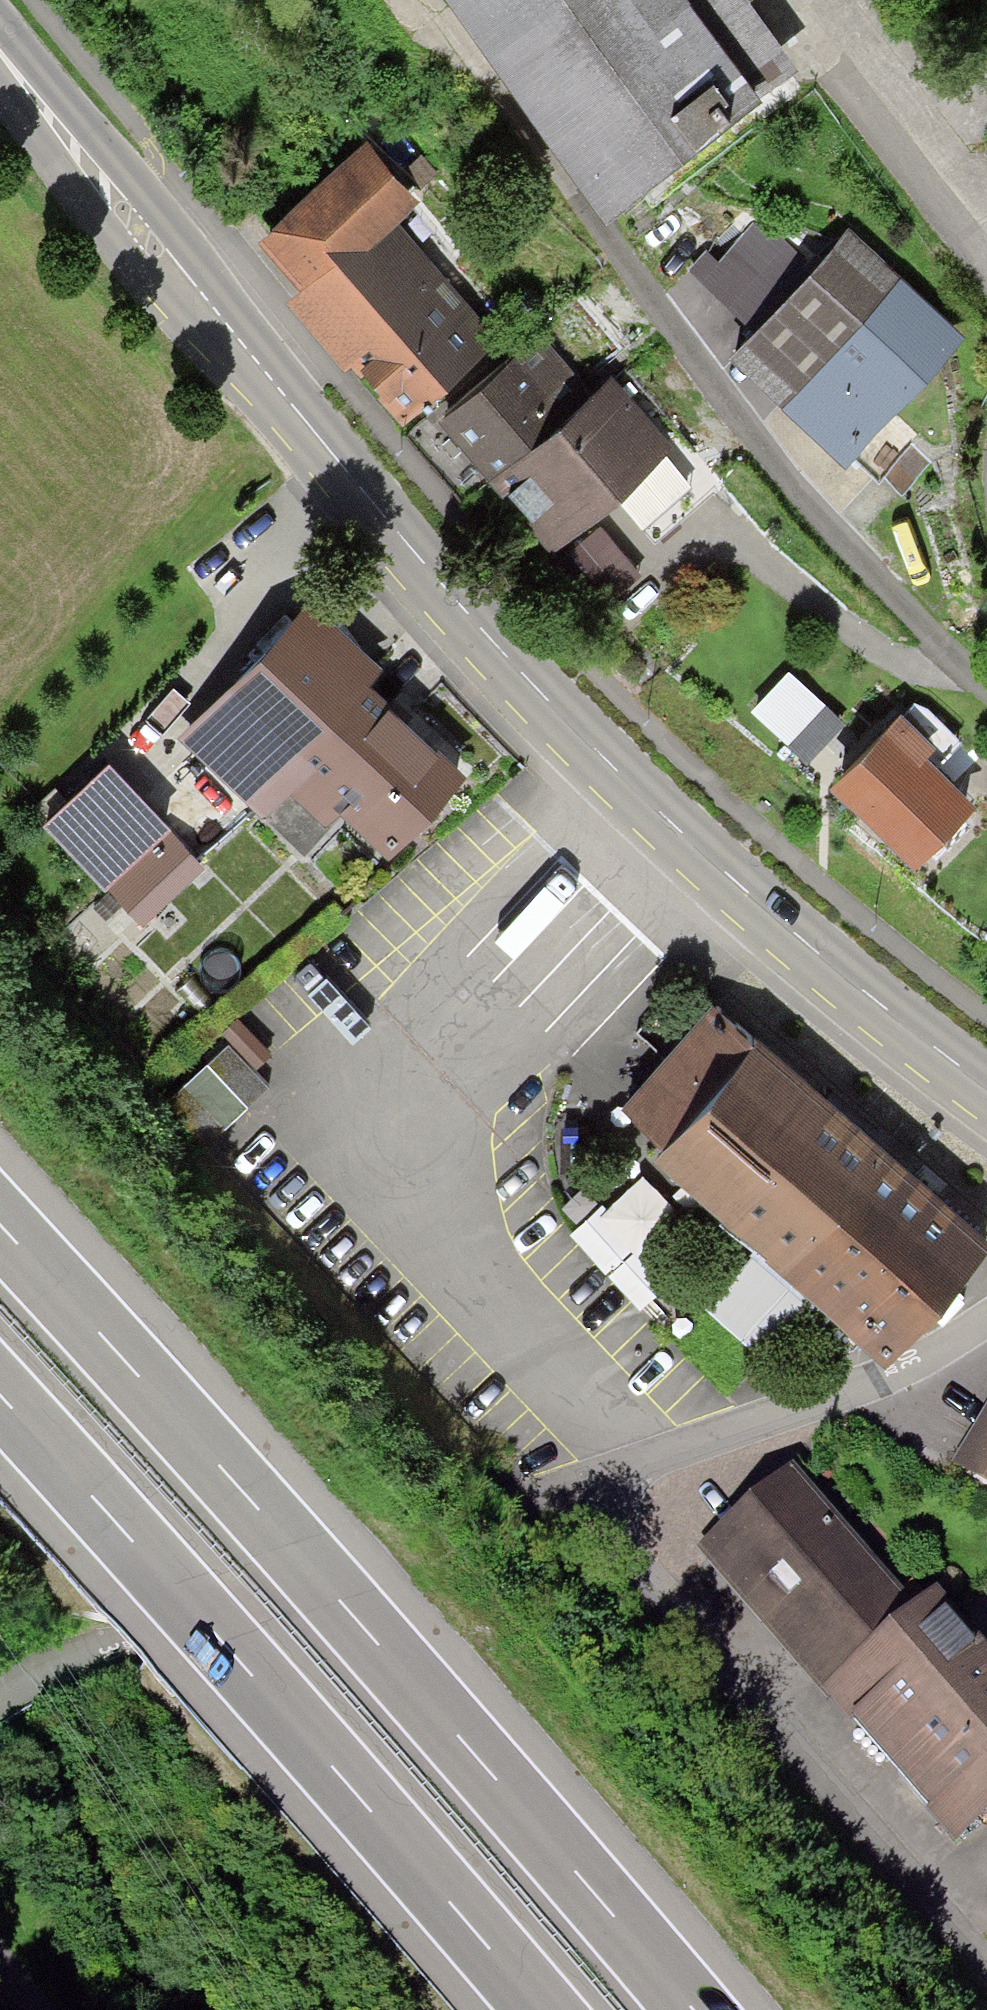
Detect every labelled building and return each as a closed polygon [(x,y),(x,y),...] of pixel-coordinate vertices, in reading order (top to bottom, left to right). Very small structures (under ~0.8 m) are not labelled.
[(611,173),(620,167),(749,71),(737,55),(776,26),(756,0),(482,0),(611,173)] [(264,223),(308,276),(380,215),(407,193),(363,140),(264,223)] [(380,215),(308,276),(368,347),(415,403),(487,343),(380,215)] [(748,321),(736,335),(832,418),(854,437),(947,331),(829,228),(794,268),(748,321)] [(697,277),(748,321),(794,268),(758,236),(737,259),(723,247),(697,277)] [(534,337),(452,407),(497,459),(579,388),(534,337)] [(598,371),(579,388),(497,459),(563,534),(613,491),(664,446),(612,387),(598,371)] [(664,446),(613,491),(654,538),(705,493),(664,446)] [(592,526),(567,552),(605,590),(630,564),(592,526)] [(283,742),(347,679),(284,615),(176,719),(239,784),(283,742)] [(785,665),(749,701),(804,754),(839,718),(785,665)] [(381,841),(445,779),(386,719),(347,679),(283,742),(334,793),(381,841)] [(910,855),(958,805),(913,762),(882,731),(833,781),(910,855)] [(334,793),(283,742),(239,784),(290,836),(334,793)] [(113,882),(171,826),(105,759),(47,815),(113,882)] [(171,826),(113,884),(144,915),(202,857),(171,826)] [(649,1135),(746,1028),(710,996),(614,1103),(649,1135)] [(746,1028),(649,1135),(757,1232),(711,1284),(776,1343),(823,1291),(879,1341),(976,1234),(924,1188),(746,1028)] [(159,1094),(196,1137),(258,1084),(220,1041),(159,1094)] [(652,1302),(694,1262),(676,1244),(701,1220),(650,1166),(583,1230),(652,1302)] [(949,1453),(986,1477),(986,1393),(949,1453)] [(784,1466),(698,1539),(818,1680),(904,1607),(858,1553),(784,1466)] [(904,1607),(818,1680),(939,1821),(986,1781),(986,1655),(928,1586),(904,1607)]
